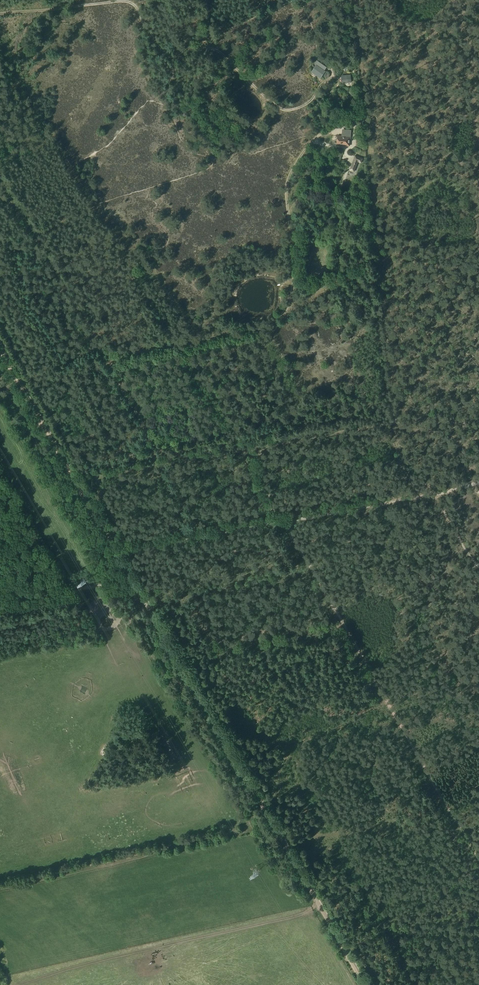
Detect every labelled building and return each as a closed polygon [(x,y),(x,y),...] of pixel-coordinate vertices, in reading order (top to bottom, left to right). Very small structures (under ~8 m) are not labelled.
[(316,66),(313,71),(321,76),(327,67),(317,60),(314,64),(316,66)] [(348,75),(341,75),(342,83),(348,82),(348,78),(350,78),(350,75),(348,75)] [(337,136),(336,145),(350,146),(351,130),(342,129),(341,136),(337,136)] [(354,158),(348,172),(353,174),(357,164),(360,165),(362,161),(354,158)]
